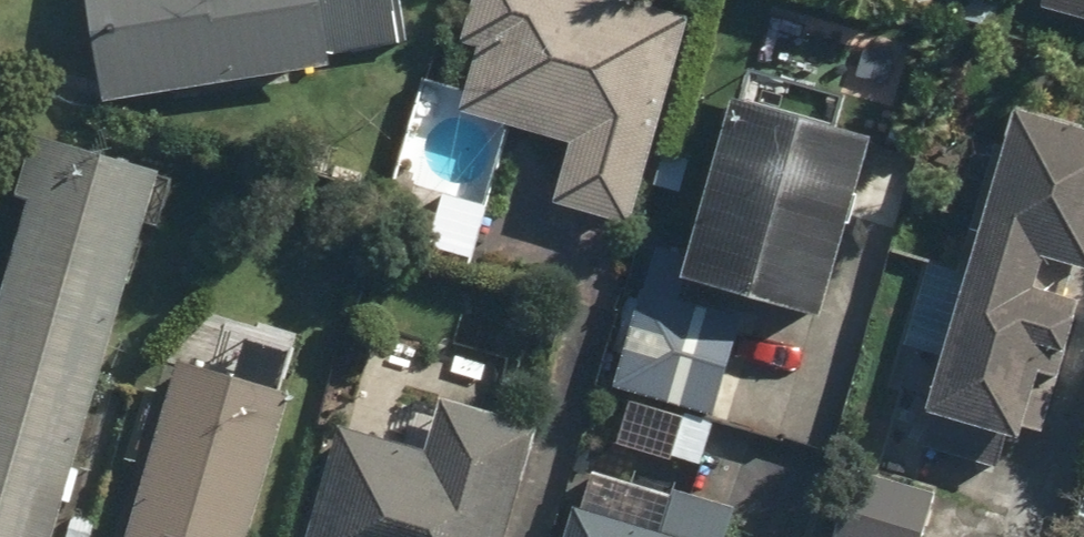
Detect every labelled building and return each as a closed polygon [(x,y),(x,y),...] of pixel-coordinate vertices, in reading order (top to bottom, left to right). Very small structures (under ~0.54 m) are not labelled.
[(100,114),(331,79),(328,60),(402,48),(394,0),(81,0),(100,114)] [(430,113),(560,153),(543,207),(618,230),(682,21),(615,0),(456,0),(430,113)] [(1035,21),(1083,33),(1083,0),(1039,0),(1035,21)] [(908,437),(906,442),(996,468),(1003,444),(1014,447),(1032,386),(1045,390),(1067,312),(1027,300),(1037,267),(1083,281),(1083,134),(1002,110),(908,437)] [(864,154),(719,118),(676,291),(821,327),(864,154)] [(0,282),(0,536),(53,536),(151,175),(37,144),(0,282)] [(631,342),(613,397),(634,404),(620,449),(698,475),(736,321),(696,308),(679,358),(631,342)] [(120,536),(246,536),(297,360),(181,326),(120,536)] [(341,434),(306,536),(511,536),(545,435),(433,397),(413,458),(341,434)] [(563,536),(724,536),(732,513),(584,469),(563,536)] [(835,536),(921,536),(931,501),(851,478),(835,536)]
